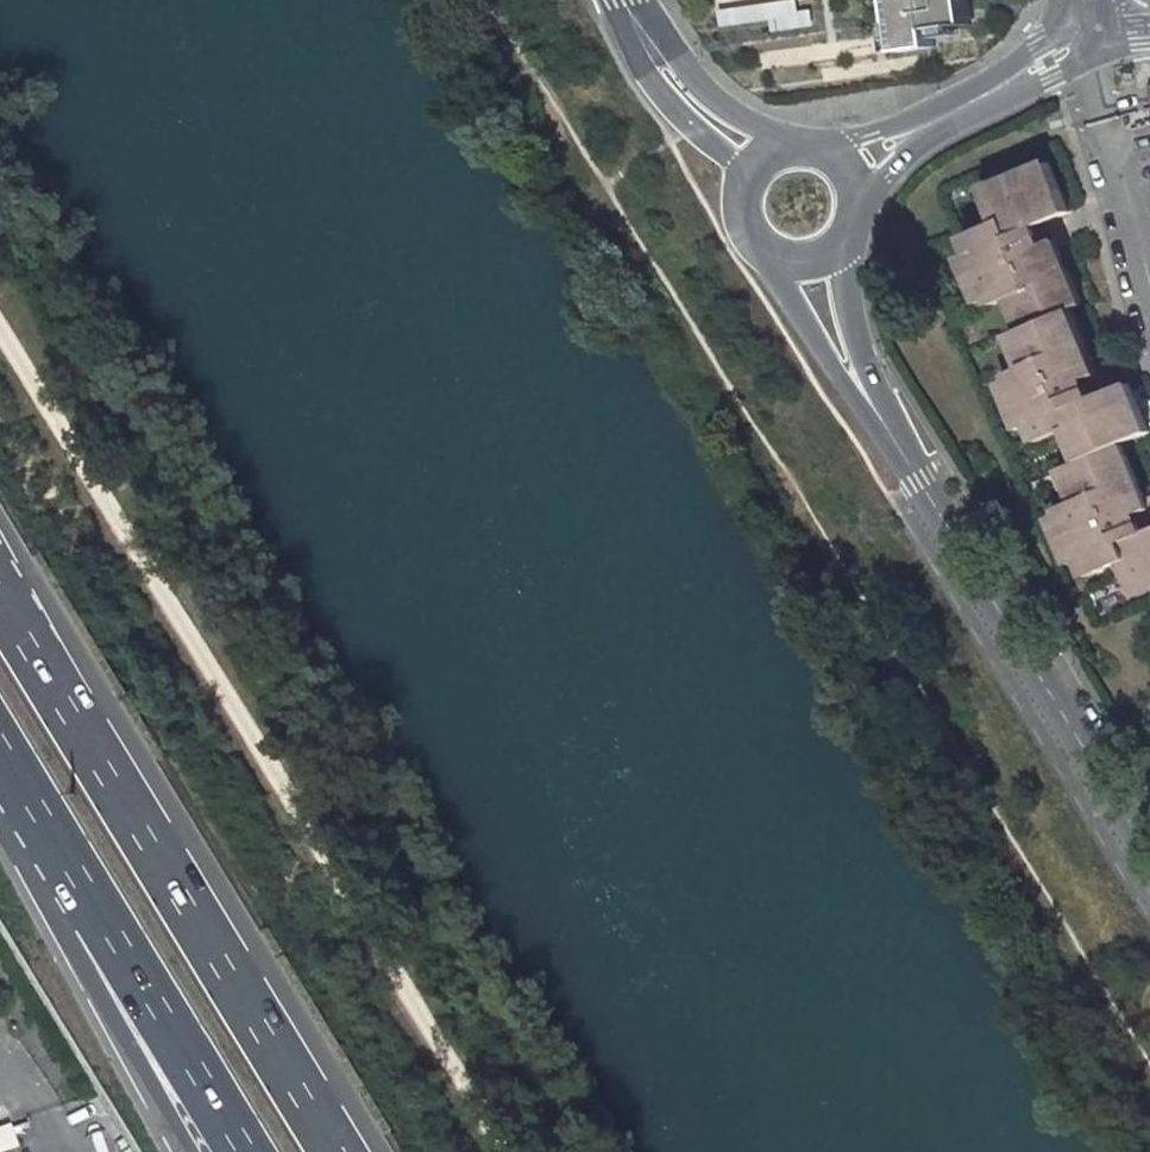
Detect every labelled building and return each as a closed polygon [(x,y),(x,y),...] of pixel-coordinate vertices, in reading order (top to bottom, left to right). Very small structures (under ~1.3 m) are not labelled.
[(719,10),(722,28),(769,21),(771,32),(807,26),(803,0),(782,0),(719,10)] [(1017,20),(1022,10),(1010,3),(997,24),(1008,30),(1017,20)] [(1077,500),(1060,508),(1061,512),(1073,539),(1064,544),(1072,564),(1081,560),(1089,576),(1120,563),(1127,578),(1136,574),(1143,590),(1149,587),(1149,510),(1149,508),(1149,496),(1145,498),(1122,443),(1149,431),(1130,383),(1114,389),(1106,393),(1099,374),(1107,371),(1103,361),(1094,364),(1072,309),(1083,304),(1059,249),(1067,245),(1063,235),(1055,239),(1047,221),(1055,217),(1070,211),(1049,162),(992,187),(999,202),(989,206),(996,223),(965,236),(971,252),(961,256),(970,276),(979,272),(991,299),(993,304),(1010,297),(1016,295),(1020,305),(1026,302),(1035,324),(1024,329),(1033,351),(1027,353),(1032,364),(1026,366),(1009,373),(1011,378),(1023,405),(1013,409),(1022,429),(1031,425),(1038,441),(1070,428),(1077,444),(1087,440),(1093,456),(1084,460),(1074,464),(1083,485),(1078,488),(1082,498),(1077,500)] [(989,206),(999,202),(992,187),(983,190),(989,206)] [(1063,235),(1055,217),(1047,221),(1055,239),(1063,235)] [(982,303),(991,299),(979,272),(970,276),(982,303)] [(1026,302),(1020,305),(1016,295),(1010,297),(1024,329),(1035,324),(1026,302)] [(1024,329),(1012,334),(1026,366),(1032,364),(1027,353),(1033,351),(1024,329)] [(1107,371),(1099,374),(1106,393),(1114,389),(1107,371)] [(1013,409),(1023,405),(1011,378),(1002,382),(1013,409)] [(1084,460),(1093,456),(1087,440),(1077,444),(1084,460)] [(1077,500),(1082,498),(1078,488),(1083,485),(1074,464),(1063,469),(1077,500)] [(1064,544),(1073,539),(1061,512),(1052,517),(1064,544)] [(1133,594),(1143,590),(1136,574),(1127,578),(1133,594)] [(0,1128),(0,1151),(14,1145),(6,1125),(0,1128)]
